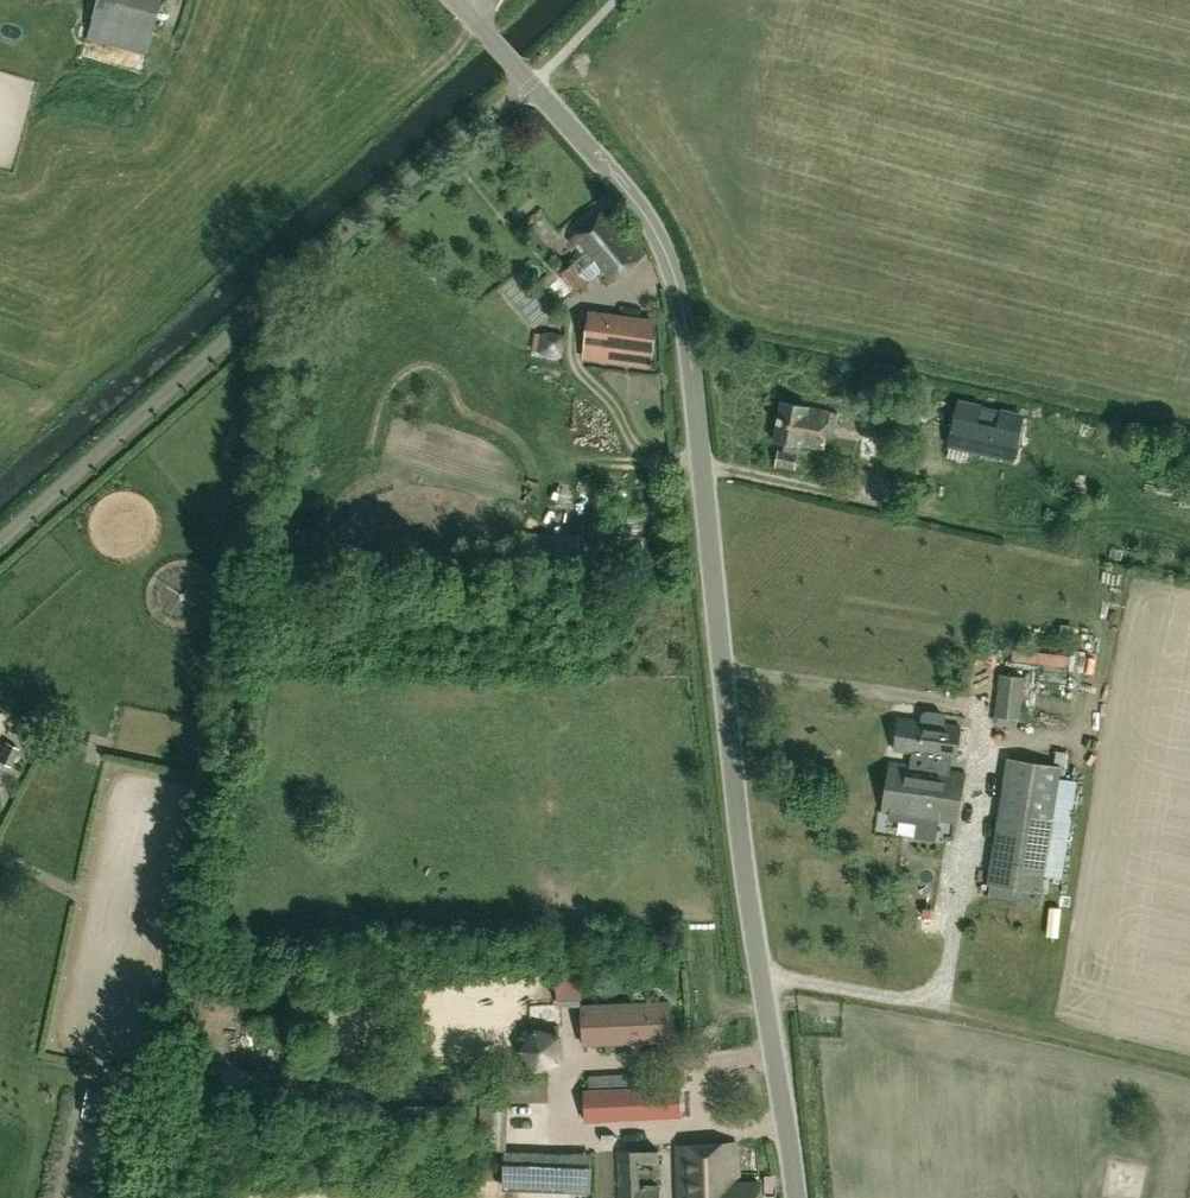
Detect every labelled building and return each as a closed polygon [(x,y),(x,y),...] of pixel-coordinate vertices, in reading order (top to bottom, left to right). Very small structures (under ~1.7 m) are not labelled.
[(146,53),(161,0),(97,0),(87,36),(146,53)] [(644,254),(606,209),(569,240),(581,254),(574,260),(589,277),(596,271),(607,285),(644,254)] [(574,260),(562,270),(578,290),(590,279),(589,277),(574,260)] [(651,368),(654,341),(622,337),(624,316),(591,312),(585,359),(651,368)] [(559,356),(562,336),(542,332),(541,334),(535,333),(532,349),(538,350),(538,352),(559,356)] [(795,469),(799,445),(823,450),(826,437),(832,438),(837,414),(781,403),(774,440),(784,442),(783,450),(779,449),(775,465),(795,469)] [(959,404),(949,448),(1013,462),(1023,418),(959,404)] [(879,464),(888,418),(866,413),(857,459),(879,464)] [(524,562),(579,563),(580,536),(524,535),(524,562)] [(999,674),(994,716),(1020,718),(1024,676),(999,674)] [(911,766),(933,769),(934,756),(956,759),(960,727),(893,718),(888,748),(913,752),(911,766)] [(10,767),(19,749),(6,743),(0,754),(0,762),(10,767)] [(1006,758),(987,884),(1042,893),(1062,766),(1006,758)] [(911,766),(891,762),(882,812),(957,823),(965,774),(933,769),(911,766)] [(890,940),(909,940),(909,927),(889,927),(890,940)] [(582,1006),(581,1006),(583,1045),(671,1041),(670,1002),(602,1005),(601,992),(581,993),(582,1006)] [(636,1120),(635,1088),(589,1091),(583,1091),(585,1122),(636,1120)] [(473,1142),(499,1145),(503,1098),(478,1095),(473,1142)] [(135,1107),(87,1097),(83,1117),(131,1127),(135,1107)] [(739,1183),(737,1144),(676,1147),(678,1197),(760,1197),(759,1182),(739,1183)] [(635,1161),(657,1161),(657,1147),(617,1147),(616,1197),(660,1197),(660,1185),(635,1185),(635,1161)] [(593,1154),(504,1151),(503,1191),(592,1193),(593,1154)]
